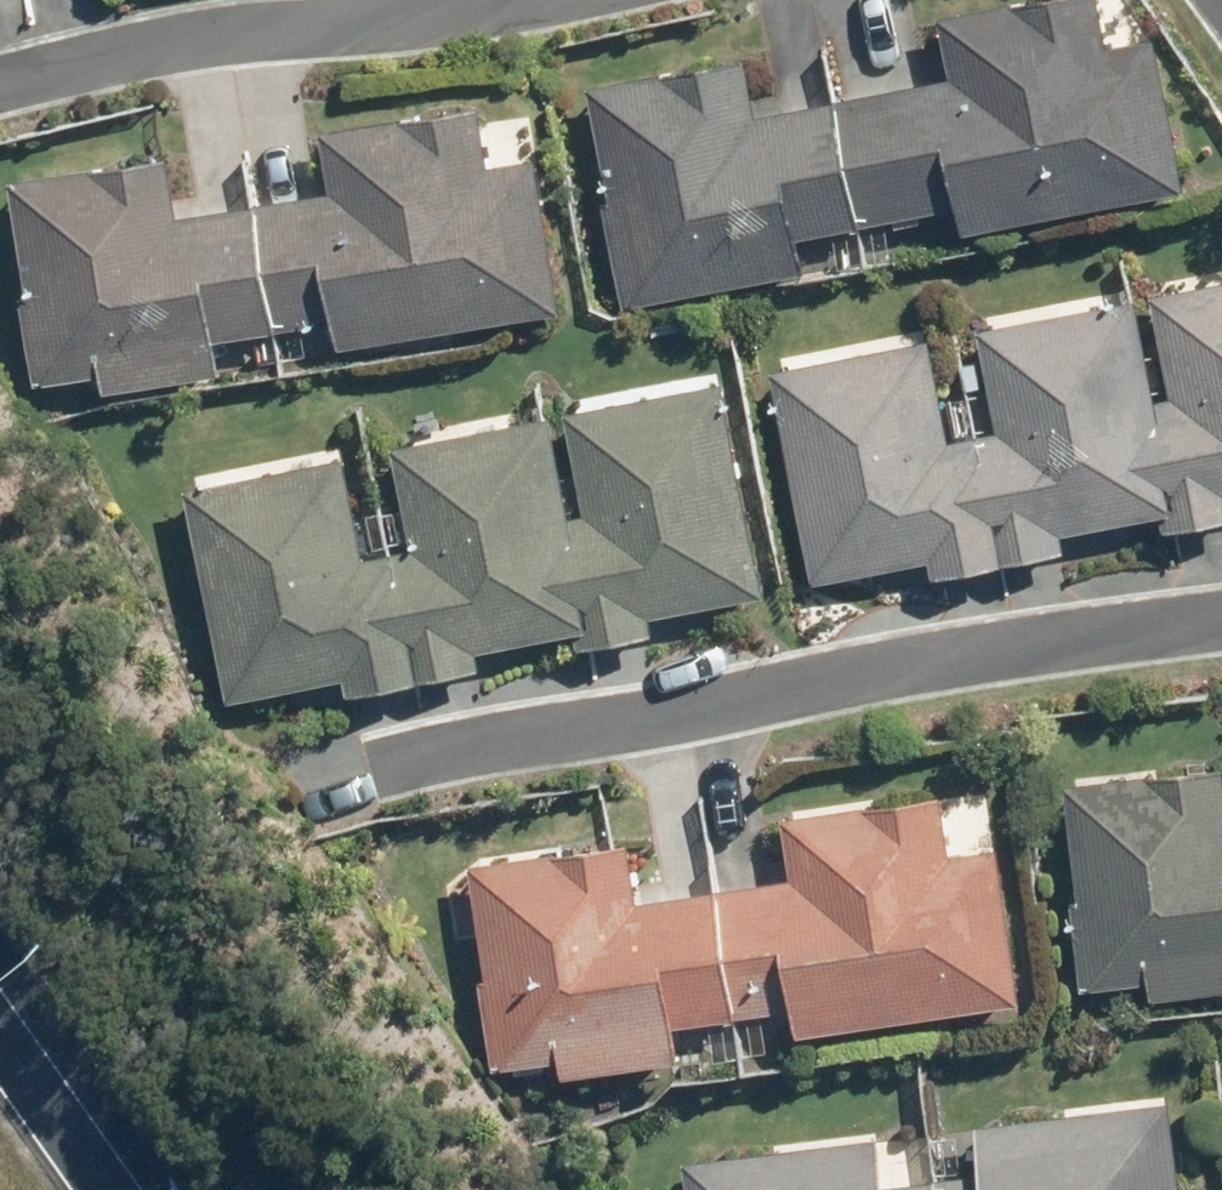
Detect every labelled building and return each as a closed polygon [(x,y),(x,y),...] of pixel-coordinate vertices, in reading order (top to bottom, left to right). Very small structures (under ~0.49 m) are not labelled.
[(851,224),(941,206),(943,213),(954,209),(957,226),(1179,183),(1150,30),(1100,40),(1092,0),(993,0),(932,12),(942,73),(825,94),(851,224)] [(851,224),(825,94),(749,109),(736,51),(579,81),(602,196),(595,198),(614,304),(797,269),(790,235),(851,224)] [(243,199),(268,326),(325,317),(329,340),(552,306),(527,153),(482,160),(470,100),(311,124),(322,186),(243,199)] [(268,326),(243,199),(169,210),(159,150),(1,174),(20,290),(12,290),(27,380),(90,370),(95,388),(210,368),(205,338),(268,326)] [(1154,509),(1158,527),(1221,514),(1221,273),(1144,288),(1164,391),(1148,394),(1164,506),(1154,509)] [(1164,506),(1148,394),(1129,292),(970,323),(989,425),(968,429),(997,558),(1058,547),(1054,529),(1154,509),(1164,506)] [(997,558),(968,429),(942,434),(923,333),(762,366),(805,580),(922,555),(925,572),(997,558)] [(580,625),(568,628),(572,644),(648,628),(644,611),(758,588),(716,376),(556,407),(577,510),(563,513),(580,625)] [(580,625),(563,513),(543,410),(385,442),(405,541),(383,546),(411,677),(473,666),(469,648),(568,628),(580,625)] [(411,677),(383,546),(357,552),(333,453),(174,485),(218,697),(334,674),(339,690),(411,677)] [(1216,760),(1055,778),(1071,895),(1065,895),(1075,985),(1141,977),(1143,992),(1221,984),(1221,817),(1216,760)] [(708,887),(727,1011),(784,1003),(788,1030),(1008,997),(988,844),(940,848),(934,792),(776,813),(785,876),(708,887)] [(727,1011),(708,887),(628,896),(621,837),(460,859),(478,975),(472,976),(485,1066),(550,1057),(553,1071),(672,1055),(667,1019),(727,1011)] [(1162,1096),(965,1120),(972,1170),(930,1175),(932,1189),(1205,1189),(1203,1176),(1171,1179),(1162,1096)] [(871,1132),(677,1156),(681,1189),(929,1189),(927,1173),(876,1179),(871,1132)]
